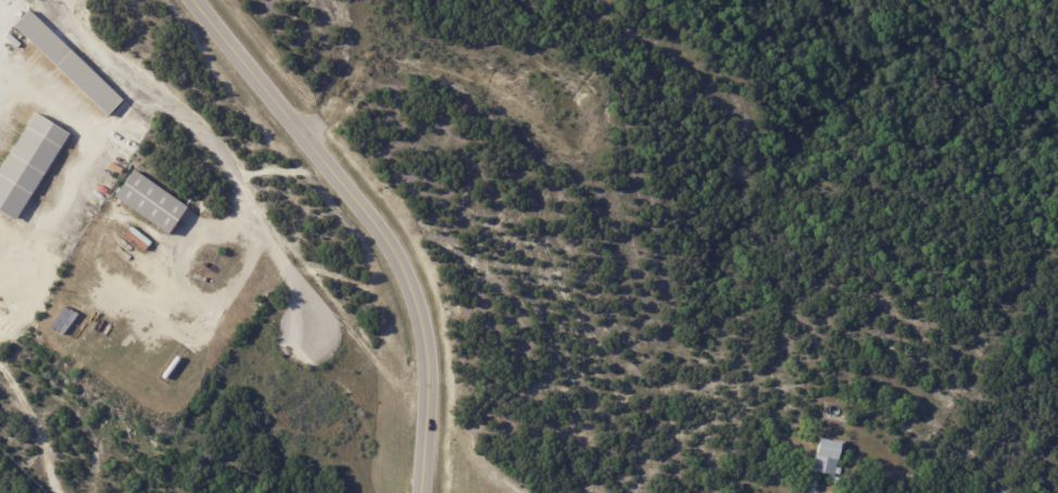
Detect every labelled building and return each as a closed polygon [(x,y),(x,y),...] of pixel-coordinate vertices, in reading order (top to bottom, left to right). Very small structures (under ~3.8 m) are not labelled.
[(109,114),(15,25),(29,11),(123,100),(109,114)] [(17,219),(0,208),(0,174),(38,112),(72,132),(17,219)] [(188,206),(168,233),(116,197),(135,169),(188,206)] [(66,295),(77,305),(70,313),(60,302),(66,295)] [(63,334),(76,313),(63,305),(50,326),(63,334)] [(839,453),(833,478),(813,472),(819,441),(840,446),(839,453)]
